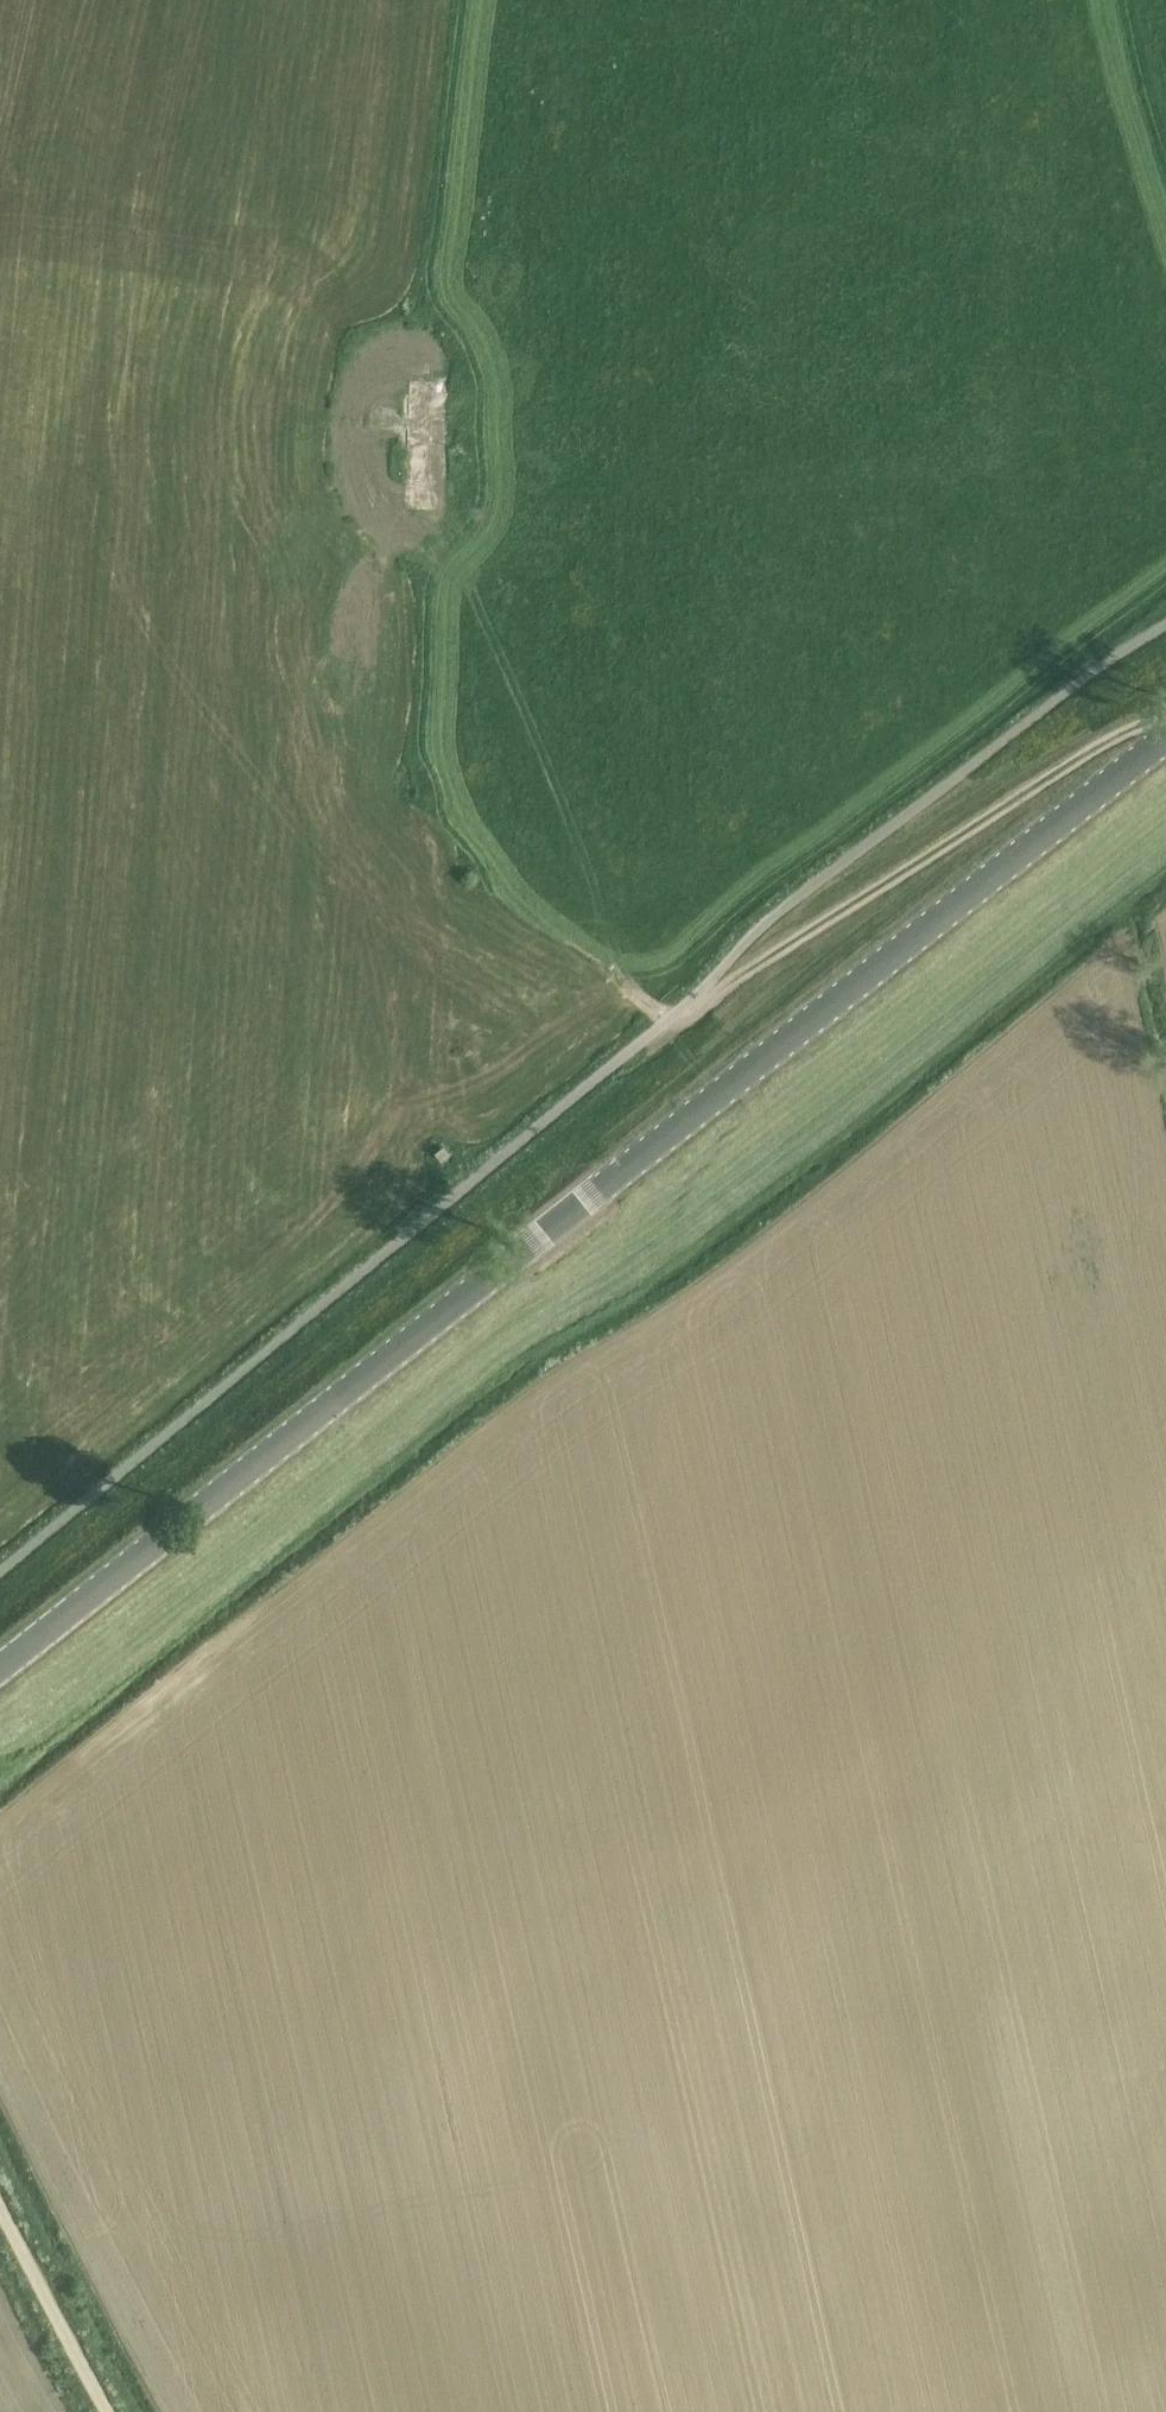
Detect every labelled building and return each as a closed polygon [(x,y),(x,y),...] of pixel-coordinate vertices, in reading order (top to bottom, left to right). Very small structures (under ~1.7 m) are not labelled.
[(411,441),(410,473),(425,473),(427,441),(411,441)]
